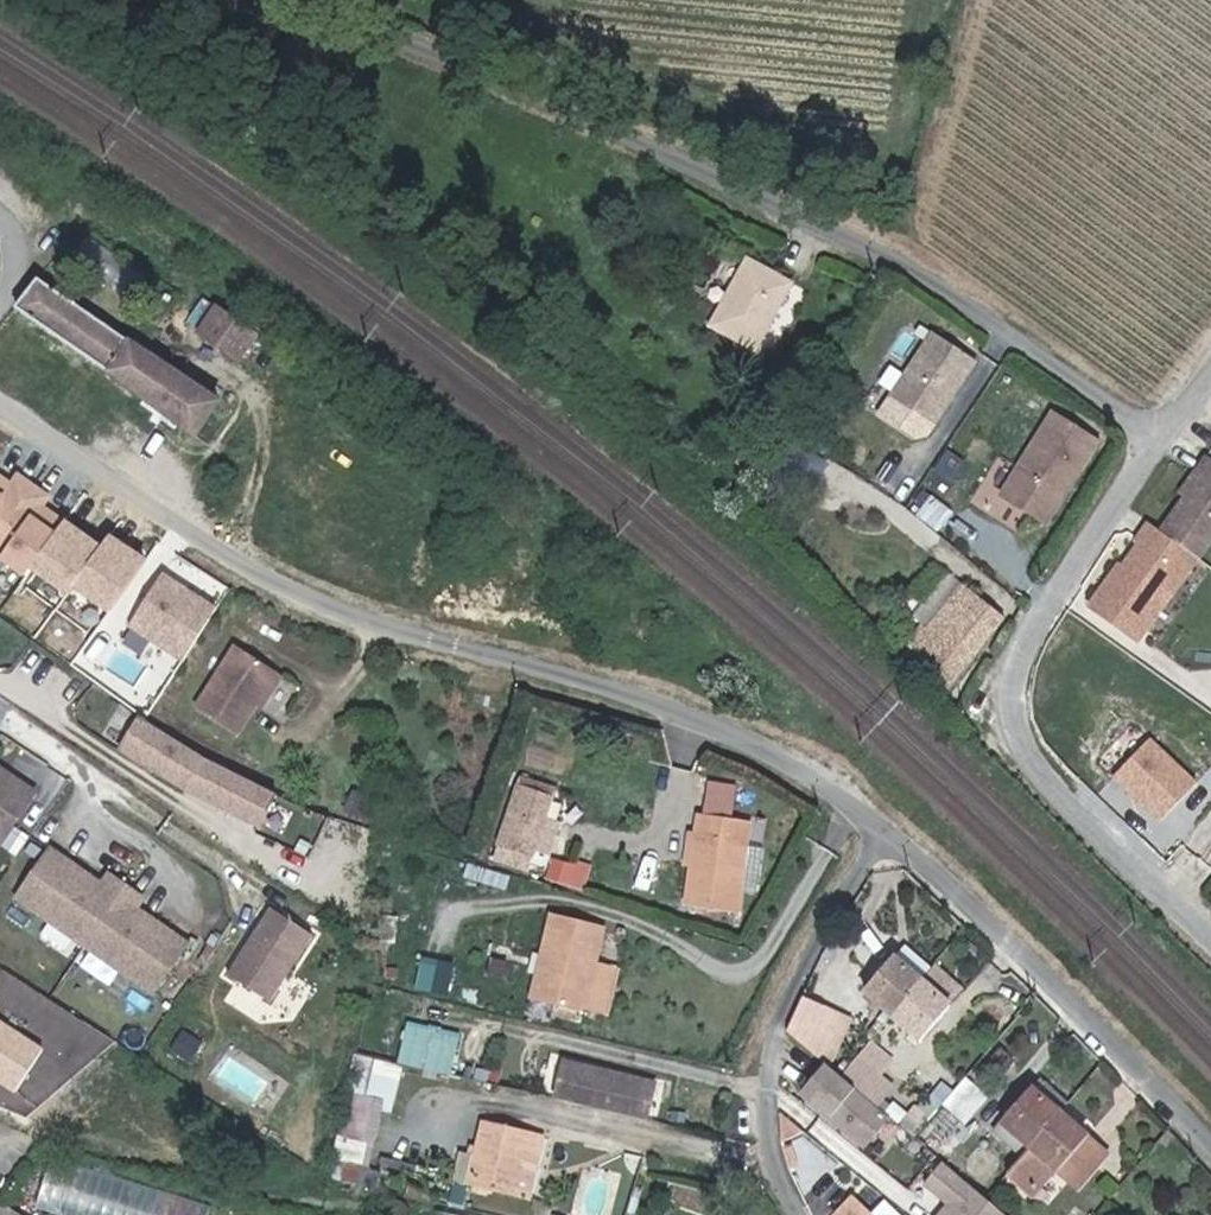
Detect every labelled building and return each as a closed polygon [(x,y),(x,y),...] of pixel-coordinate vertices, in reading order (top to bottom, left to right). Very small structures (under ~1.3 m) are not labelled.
[(803,265),(760,239),(721,304),(764,330),(803,265)] [(228,398),(47,277),(24,308),(129,381),(205,430),(228,398)] [(251,329),(213,303),(194,330),(233,357),(251,329)] [(986,342),(944,313),(900,378),(943,407),(986,342)] [(269,340),(251,329),(233,357),(251,368),(269,340)] [(1109,427),(1065,398),(1012,478),(1057,507),(1109,427)] [(1199,471),(1204,476),(1168,523),(1203,549),(1205,550),(1210,543),(1210,456),(1199,471)] [(24,577),(62,525),(0,479),(0,560),(24,577)] [(1127,555),(1096,597),(1142,631),(1203,549),(1168,523),(1158,515),(1146,532),(1148,534),(1140,542),(1142,551),(1134,561),(1127,555)] [(1015,594),(963,550),(902,621),(956,665),(1015,594)] [(218,610),(165,576),(131,630),(183,664),(218,610)] [(271,672),(230,645),(189,706),(230,734),(271,672)] [(181,739),(146,714),(126,746),(194,788),(265,825),(281,792),(230,768),(181,739)] [(1152,733),(1112,773),(1159,820),(1199,780),(1152,733)] [(36,795),(0,770),(0,842),(2,844),(36,795)] [(553,797),(520,787),(502,840),(535,850),(553,797)] [(750,817),(702,809),(686,900),(736,907),(750,817)] [(761,885),(767,820),(754,819),(749,884),(761,885)] [(100,880),(48,845),(11,899),(153,997),(190,944),(136,909),(147,896),(108,870),(100,880)] [(589,886),(593,861),(552,854),(547,878),(589,886)] [(313,935),(266,907),(224,973),(270,1003),(313,935)] [(597,927),(545,912),(521,988),(599,1009),(612,962),(589,955),(597,927)] [(885,1024),(913,991),(882,966),(855,998),(885,1024)] [(940,1013),(913,991),(885,1024),(911,1047),(940,1013)] [(815,1013),(797,1004),(783,1037),(799,1051),(815,1013)] [(20,1089),(46,1040),(0,1016),(0,1079),(20,1089)] [(460,1029),(414,1018),(405,1056),(452,1067),(460,1029)] [(374,1184),(398,1061),(359,1053),(335,1176),(374,1184)] [(645,1112),(654,1075),(563,1055),(555,1092),(645,1112)] [(886,1092),(852,1063),(836,1082),(869,1112),(886,1092)] [(820,1076),(807,1064),(781,1094),(844,1149),(870,1119),(854,1105),(820,1076)] [(1012,1164),(1049,1120),(1021,1096),(983,1140),(1012,1164)] [(511,1117),(465,1109),(453,1175),(499,1183),(511,1117)] [(514,1185),(525,1120),(511,1117),(499,1183),(514,1185)] [(1098,1161),(1049,1120),(1012,1164),(998,1181),(1023,1202),(1045,1174),(1069,1195),(1098,1161)] [(64,1214),(208,1214),(212,1202),(51,1156),(37,1205),(64,1213),(64,1214)] [(962,1198),(922,1163),(903,1185),(926,1205),(918,1214),(982,1214),(962,1198)] [(857,1194),(840,1211),(842,1214),(877,1214),(857,1194)] [(2,1201),(0,1204),(0,1214),(26,1214),(2,1201)]
